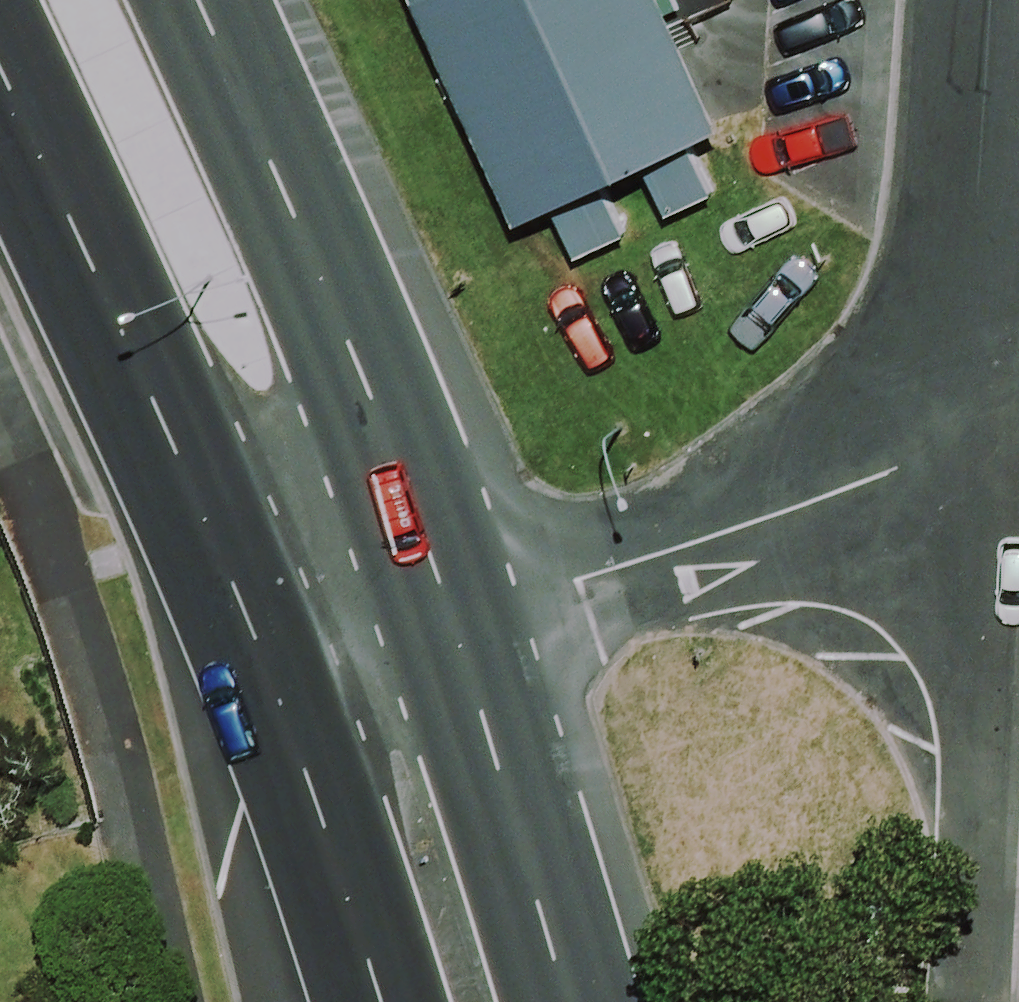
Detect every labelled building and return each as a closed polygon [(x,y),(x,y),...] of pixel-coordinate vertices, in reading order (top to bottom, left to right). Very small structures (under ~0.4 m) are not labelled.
[(593,237),(790,143),(722,0),(479,0),(593,237)]
